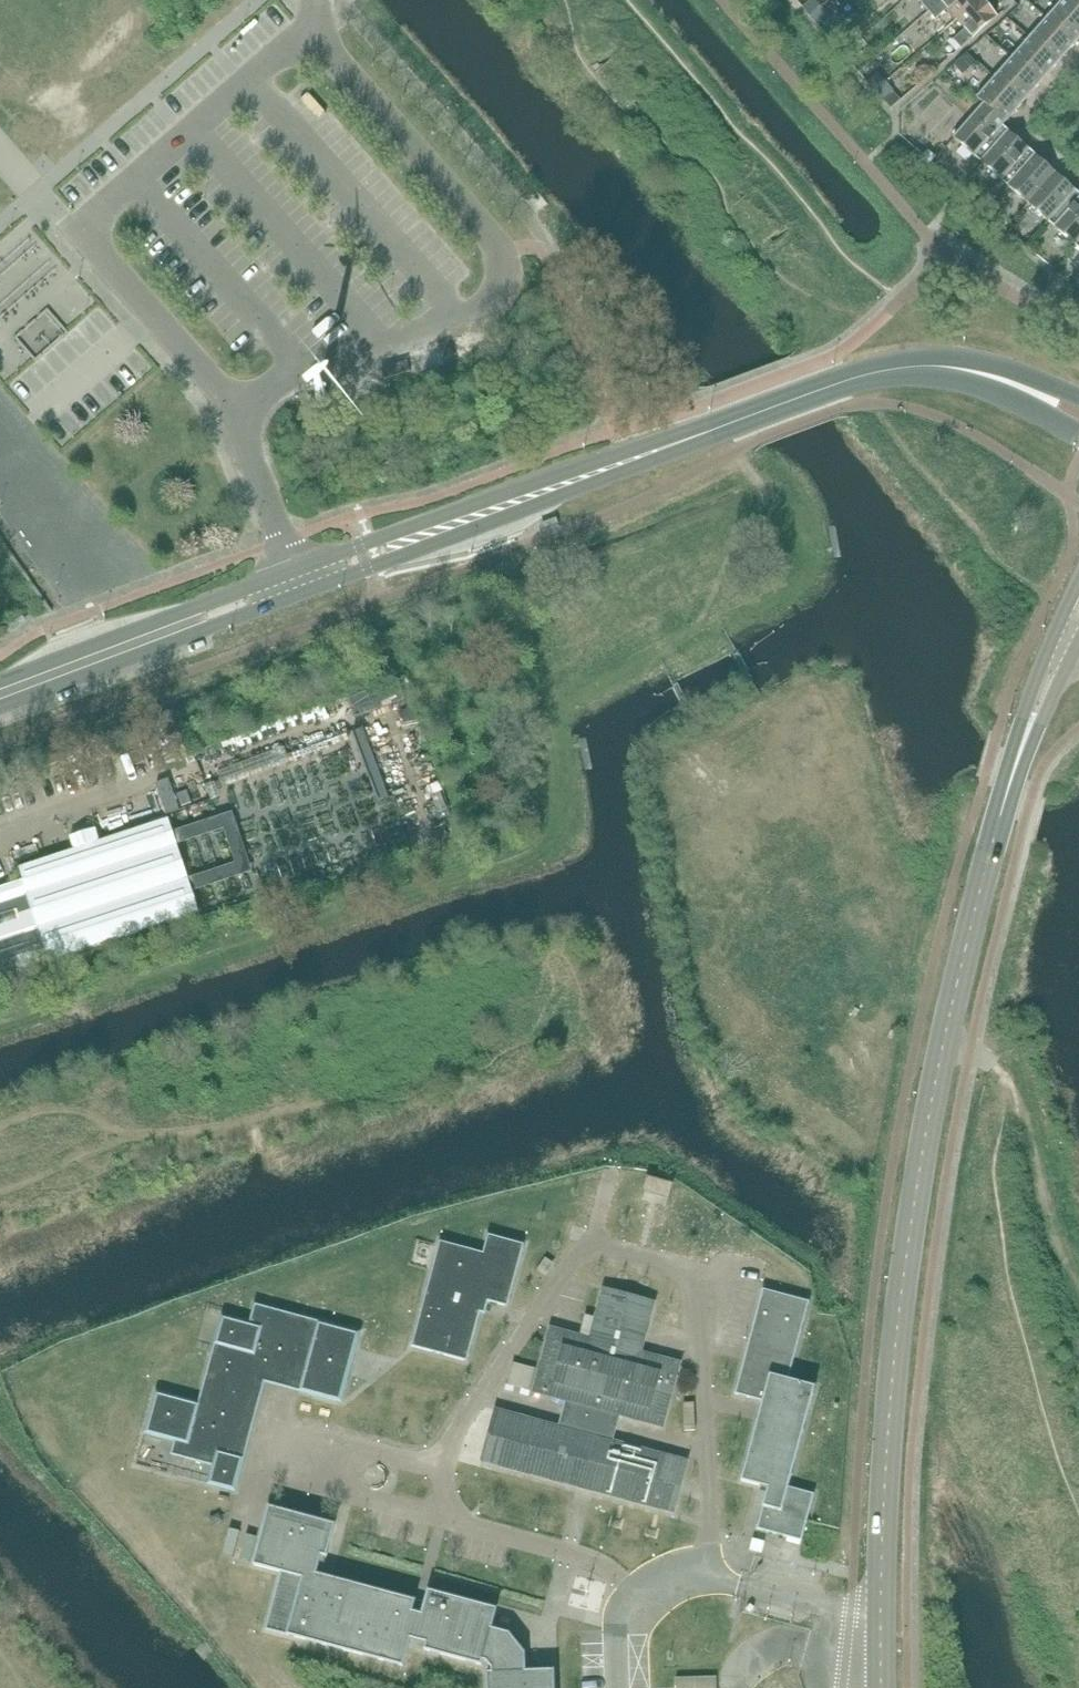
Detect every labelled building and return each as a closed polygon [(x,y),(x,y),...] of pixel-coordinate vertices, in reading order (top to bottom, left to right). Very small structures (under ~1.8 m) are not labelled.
[(821,8),(815,0),(814,0),(804,9),(811,17),(821,8)] [(921,4),(928,12),(942,0),(926,0),(921,4)] [(928,12),(935,20),(947,9),(956,20),(979,0),(942,0),(928,12)] [(997,18),(981,0),(979,0),(956,20),(965,30),(953,41),(960,50),(997,18)] [(1078,40),(1078,9),(1068,0),(1062,0),(1047,17),(1077,43),(1078,40)] [(1078,9),(1078,0),(1068,0),(1078,9)] [(821,8),(811,17),(819,26),(829,17),(821,8)] [(1059,63),(1077,43),(1047,17),(1029,36),(1059,63)] [(1041,82),(1059,63),(1029,36),(1011,56),(1041,82)] [(837,58),(848,49),(841,41),(830,51),(837,58)] [(848,49),(837,58),(845,68),(856,58),(848,49)] [(1024,102),(1041,82),(1011,56),(993,75),(1008,89),(1024,102)] [(875,91),(885,82),(878,74),(868,83),(875,91)] [(1024,102),(1008,89),(993,75),(974,96),(981,102),(1007,122),(1024,102)] [(885,82),(875,91),(883,100),(893,91),(885,82)] [(1002,127),(1007,122),(981,102),(953,138),(980,162),(1007,131),(1002,127)] [(1007,186),(1034,155),(1007,131),(980,162),(1007,186)] [(1028,204),(1055,173),(1034,155),(1007,186),(1028,204)] [(1049,222),(1076,192),(1055,173),(1028,204),(1049,222)] [(1078,242),(1078,194),(1076,192),(1049,222),(1076,246),(1078,242)] [(142,745),(120,750),(123,764),(145,760),(142,745)] [(199,913),(168,819),(19,868),(23,881),(0,888),(0,979),(199,913)] [(484,1300),(488,1302),(508,1307),(525,1244),(488,1234),(483,1253),(440,1241),(411,1347),(467,1362),(484,1300)] [(544,1275),(552,1263),(545,1258),(537,1271),(544,1275)] [(491,1443),(486,1443),(482,1461),(578,1487),(581,1483),(593,1486),(593,1491),(673,1512),(687,1462),(613,1442),(620,1415),(663,1427),(680,1364),(640,1353),(654,1303),(603,1289),(590,1339),(551,1329),(534,1392),(565,1401),(558,1428),(495,1411),(490,1428),(494,1431),(491,1443)] [(735,1394),(763,1402),(768,1384),(776,1386),(779,1377),(789,1379),(810,1301),(763,1289),(735,1394)] [(302,1382),(299,1391),(341,1402),(360,1333),(255,1304),(250,1323),(222,1316),(199,1404),(156,1392),(145,1433),(175,1441),(171,1455),(213,1466),(208,1484),(235,1491),(252,1427),(251,1427),(250,1431),(242,1429),(258,1370),(302,1382)] [(655,1322),(669,1325),(671,1315),(658,1312),(655,1322)] [(508,1384),(530,1390),(535,1370),(514,1364),(508,1384)] [(768,1384),(763,1402),(742,1481),(768,1488),(757,1529),(762,1530),(802,1541),(807,1521),(815,1494),(789,1487),(815,1387),(789,1379),(779,1377),(776,1386),(768,1384)] [(697,1430),(695,1403),(684,1403),(685,1431),(697,1430)] [(509,1633),(491,1629),(497,1609),(429,1590),(422,1614),(407,1610),(410,1599),(316,1574),(321,1555),(327,1557),(335,1524),(269,1507),(254,1565),(281,1572),(266,1629),(403,1666),(410,1638),(426,1643),(424,1650),(481,1665),(483,1661),(486,1662),(492,1668),(492,1672),(487,1672),(488,1687),(554,1687),(554,1670),(525,1671),(525,1653),(509,1633)] [(250,1553),(237,1549),(234,1559),(248,1563),(250,1553)] [(676,1675),(677,1687),(720,1687),(719,1673),(676,1675)]
